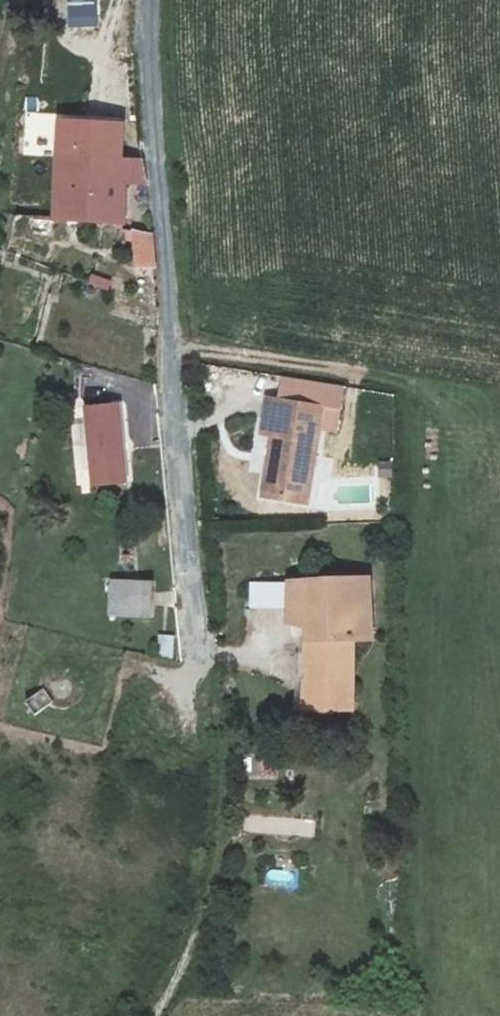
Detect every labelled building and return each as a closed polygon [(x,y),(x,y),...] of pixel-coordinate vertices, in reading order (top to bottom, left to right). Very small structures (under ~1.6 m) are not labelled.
[(69,26),(100,24),(98,0),(68,0),(69,26)] [(118,189),(145,190),(146,158),(119,158),(120,121),(58,120),(57,215),(118,216),(118,189)] [(135,268),(153,267),(150,229),(134,230),(135,268)] [(319,410),(265,402),(263,425),(272,427),(270,441),(261,499),(307,506),(319,410)] [(86,407),(94,485),(130,482),(122,403),(86,407)] [(272,427),(263,425),(260,439),(270,441),(272,427)] [(372,574),(295,574),(296,614),(311,614),(311,707),(355,707),(357,633),(375,633),(372,574)] [(111,582),(110,615),(152,616),(152,583),(111,582)] [(173,659),(175,634),(158,633),(156,658),(173,659)] [(44,692),(33,700),(44,713),(53,706),(61,710),(67,710),(74,707),(82,702),(85,698),(87,693),(89,687),(85,676),(81,670),(75,666),(68,664),(62,664),(50,670),(45,675),(43,683),(43,689),(44,692)] [(267,872),(267,887),(291,886),(291,871),(267,872)]
